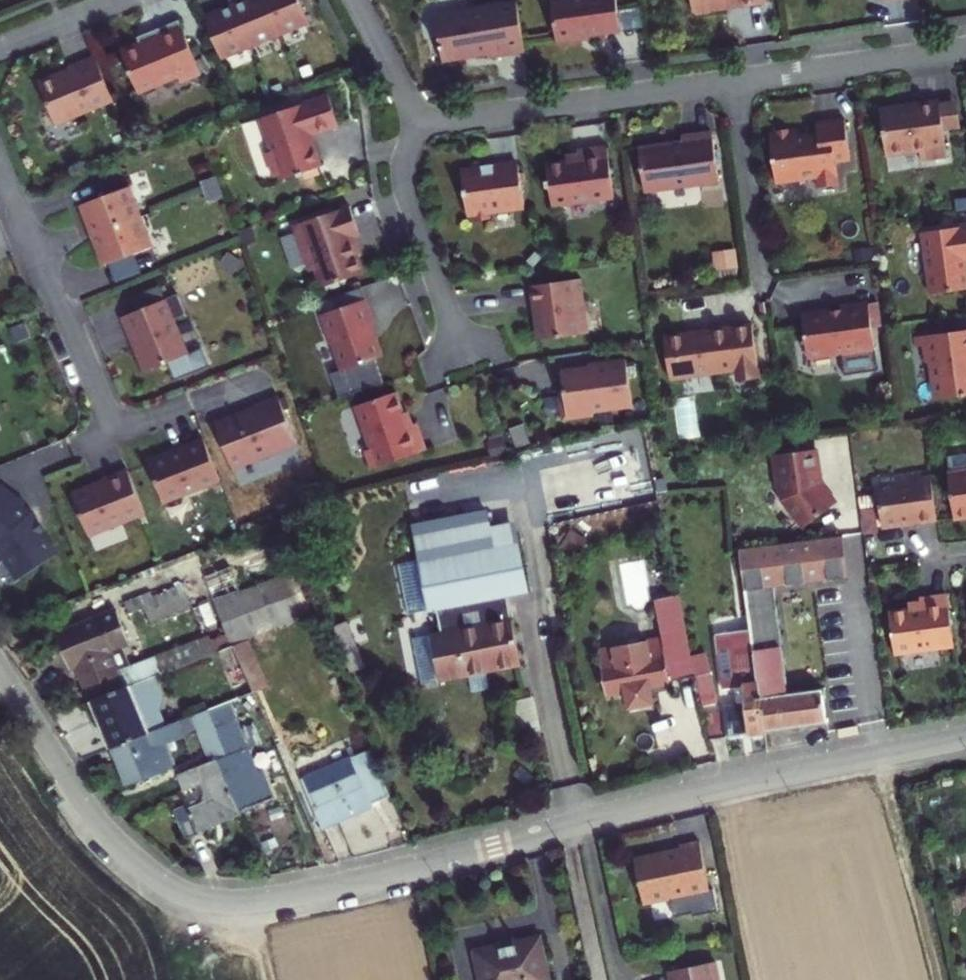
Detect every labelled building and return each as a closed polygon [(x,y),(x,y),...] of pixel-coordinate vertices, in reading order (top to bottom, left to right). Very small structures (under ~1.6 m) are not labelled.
[(206,19),(222,58),(309,22),(299,0),(252,0),(206,19)] [(551,1),(556,44),(620,32),(616,0),(560,0),(551,1)] [(693,13),(697,16),(710,14),(714,10),(766,4),(766,0),(691,0),(693,13)] [(489,59),(525,53),(517,4),(435,17),(443,63),(488,54),(489,59)] [(202,75),(180,21),(153,32),(156,39),(123,53),(139,94),(179,77),(182,84),(202,75)] [(114,101),(96,57),(73,66),(71,70),(71,74),(61,78),(58,76),(40,84),(56,125),(114,101)] [(267,154),(275,177),(279,176),(282,181),(321,167),(314,146),(311,147),(307,137),(310,135),(338,126),(328,96),(260,119),(272,153),(267,154)] [(880,110),(885,145),(899,156),(903,150),(920,148),(920,153),(921,163),(948,159),(944,132),(940,105),(940,102),(880,110)] [(957,102),(940,105),(944,132),(961,129),(957,102)] [(797,130),(769,134),(776,183),(817,178),(819,189),(839,186),(836,163),(850,161),(845,120),(816,124),(818,133),(797,136),(797,130)] [(683,145),(638,149),(644,192),(719,183),(712,133),(682,137),(683,145)] [(885,145),(886,158),(899,156),(885,145)] [(567,163),(546,166),(552,207),(614,199),(607,148),(577,152),(577,154),(578,161),(567,163)] [(566,156),(567,163),(578,161),(577,154),(566,156)] [(462,173),(468,215),(474,214),(475,219),(490,217),(490,212),(524,207),(518,165),(494,168),(493,165),(481,167),(482,170),(462,173)] [(204,193),(221,186),(217,175),(199,182),(204,193)] [(224,197),(221,186),(204,193),(208,204),(224,197)] [(129,187),(81,205),(93,236),(140,217),(129,187)] [(353,255),(348,240),(356,237),(360,236),(350,207),(294,226),(310,273),(316,271),(322,289),(363,275),(356,255),(353,255)] [(140,217),(93,236),(104,266),(109,264),(135,254),(152,247),(140,217)] [(931,295),(965,290),(965,227),(922,233),(931,295)] [(348,240),(353,255),(356,255),(362,254),(356,237),(348,240)] [(720,268),(742,265),(740,247),(717,250),(720,268)] [(135,254),(109,264),(116,282),(142,274),(135,254)] [(581,279),(531,287),(533,308),(536,308),(540,341),(587,335),(582,302),(584,301),(581,279)] [(136,311),(121,317),(145,373),(169,363),(176,380),(203,368),(196,351),(189,354),(174,319),(186,314),(177,294),(166,299),(160,285),(130,297),(136,311)] [(340,309),(364,301),(360,289),(336,297),(340,309)] [(321,315),(331,344),(333,343),(343,372),(332,376),(340,399),(383,384),(375,361),(384,358),(371,327),(374,326),(365,300),(364,301),(340,309),(321,315)] [(841,311),(802,317),(807,357),(841,352),(843,371),(877,366),(868,304),(841,308),(841,311)] [(752,325),(664,337),(670,381),(737,371),(739,382),(759,379),(752,325)] [(921,337),(923,347),(925,363),(931,363),(937,400),(965,396),(965,331),(921,337)] [(921,337),(914,338),(915,348),(923,347),(921,337)] [(588,369),(561,372),(563,391),(560,391),(563,420),(594,416),(597,412),(633,407),(626,360),(588,366),(588,369)] [(371,465),(377,469),(426,452),(416,424),(414,425),(408,427),(403,415),(396,393),(356,407),(371,450),(368,456),(371,465)] [(256,410),(215,425),(233,470),(297,445),(278,397),(258,406),(256,406),(255,408),(256,410)] [(409,412),(403,415),(408,427),(414,425),(409,412)] [(220,482),(203,440),(184,448),(185,450),(149,465),(164,504),(220,482)] [(783,501),(805,529),(836,504),(820,485),(815,450),(772,456),(777,490),(781,490),(783,501)] [(645,455),(547,472),(556,521),(654,504),(645,455)] [(948,474),(954,519),(965,518),(965,455),(948,458),(950,474),(948,474)] [(145,515),(128,471),(105,480),(104,481),(104,483),(105,486),(96,490),(92,489),(74,496),(90,537),(145,515)] [(882,527),(937,522),(930,476),(909,479),(910,483),(877,487),(882,527)] [(2,486),(0,489),(0,551),(21,580),(58,555),(42,534),(44,533),(37,523),(35,524),(33,521),(21,512),(25,506),(2,486)] [(529,590),(521,542),(517,523),(469,531),(473,551),(422,561),(430,608),(440,606),(508,594),(529,590)] [(422,561),(473,551),(469,531),(418,541),(422,561)] [(750,633),(764,732),(828,723),(824,689),(789,693),(774,585),(848,576),(843,537),(739,551),(750,633)] [(229,563),(204,573),(213,598),(239,588),(229,563)] [(310,611),(293,570),(214,600),(228,630),(232,641),(310,611)] [(186,583),(143,595),(151,620),(194,608),(186,583)] [(444,630),(431,632),(439,679),(520,664),(508,594),(440,606),(444,630)] [(697,676),(680,595),(655,601),(663,639),(598,652),(607,695),(625,692),(630,714),(654,709),(650,685),(697,676)] [(921,609),(889,614),(895,656),(954,647),(947,596),(919,600),(921,609)] [(124,632),(115,609),(59,631),(68,654),(124,632)] [(72,665),(77,664),(91,700),(152,675),(233,643),(232,641),(228,630),(207,639),(204,634),(128,664),(120,645),(128,642),(124,632),(68,654),(72,665)] [(743,687),(745,709),(705,715),(711,740),(764,732),(750,633),(717,638),(724,689),(743,687)] [(268,683),(248,637),(233,643),(253,689),(268,683)] [(712,674),(697,677),(704,707),(720,703),(712,674)] [(152,675),(91,700),(111,746),(164,724),(156,705),(158,692),(152,675)] [(217,758),(225,754),(216,731),(206,708),(191,714),(210,760),(217,758)] [(252,716),(216,731),(225,754),(217,758),(240,810),(271,796),(261,771),(256,773),(246,746),(262,739),(252,716)] [(172,766),(171,764),(163,742),(165,741),(166,743),(168,743),(184,736),(178,719),(164,724),(111,746),(126,784),(172,766)] [(165,741),(163,742),(171,764),(176,762),(168,743),(166,743),(165,741)] [(389,794),(369,747),(301,776),(323,825),(372,805),(371,801),(389,794)] [(201,832),(200,829),(241,814),(240,810),(217,758),(210,760),(177,774),(183,789),(200,782),(204,790),(202,797),(174,809),(186,838),(201,832)] [(680,846),(681,849),(635,859),(644,905),(711,891),(700,842),(680,846)] [(539,936),(474,951),(481,979),(549,979),(539,936)] [(668,971),(670,979),(720,979),(716,961),(668,971)]
